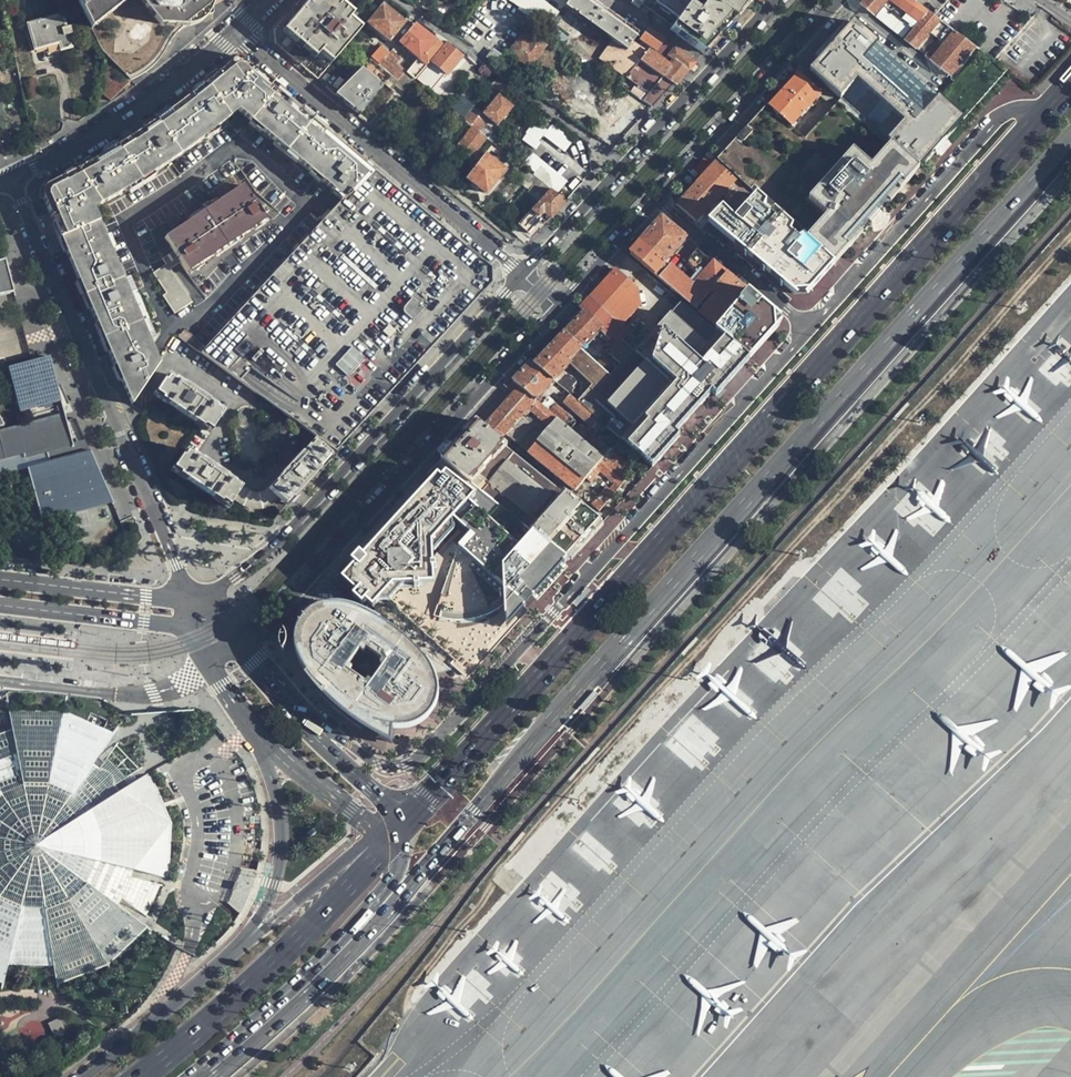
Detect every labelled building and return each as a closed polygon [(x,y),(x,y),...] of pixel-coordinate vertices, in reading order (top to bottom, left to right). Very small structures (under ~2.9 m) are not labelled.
[(100,48),(128,78),(140,67),(145,65),(149,61),(153,57),(154,53),(159,46),(169,33),(179,27),(188,21),(197,17),(203,15),(208,14),(215,10),(224,3),(227,0),(76,0),(100,48)] [(319,81),(366,26),(377,11),(364,0),(299,0),(273,30),(274,44),(300,65),(319,81)] [(548,27),(558,13),(539,0),(505,0),(548,27)] [(565,9),(614,45),(626,53),(633,43),(638,35),(590,0),(571,0),(565,9)] [(732,20),(705,0),(633,0),(631,4),(639,10),(642,6),(671,26),(668,30),(701,53),(715,38),(732,20)] [(732,20),(748,0),(705,0),(732,20)] [(912,0),(867,0),(861,6),(868,12),(873,16),(883,4),(885,7),(876,18),(893,32),(903,20),(916,3),(912,0)] [(929,12),(916,3),(903,20),(914,30),(929,12)] [(405,22),(383,5),(377,11),(366,26),(388,43),(405,22)] [(65,12),(28,21),(35,55),(73,47),(65,12)] [(932,30),(940,37),(948,26),(929,12),(914,30),(905,41),(915,50),(932,30)] [(527,40),(539,26),(533,21),(522,36),(527,40)] [(844,35),(831,50),(918,124),(939,100),(856,25),(854,24),(844,35)] [(411,26),(397,44),(426,67),(440,49),(430,41),(411,26)] [(948,26),(940,37),(948,43),(932,61),(951,77),(975,47),(948,26)] [(159,46),(154,53),(156,54),(160,52),(163,50),(167,45),(173,39),(177,33),(179,27),(169,33),(159,46)] [(656,51),(663,41),(649,31),(642,42),(644,44),(643,45),(649,50),(653,53),(655,50),(656,51)] [(675,49),(678,45),(666,37),(663,41),(656,51),(655,50),(653,53),(649,50),(647,53),(670,69),(675,62),(669,58),(675,49)] [(529,69),(546,49),(534,40),(528,47),(520,41),(510,54),(529,69)] [(663,78),(673,84),(682,74),(692,62),(675,49),(669,58),(675,62),(670,69),(647,53),(633,43),(626,53),(661,80),(663,78)] [(621,88),(651,108),(673,84),(663,78),(661,80),(626,53),(614,45),(610,52),(631,68),(630,69),(633,72),(621,88)] [(445,76),(460,60),(445,48),(431,64),(445,76)] [(380,67),(386,58),(388,55),(381,50),(372,60),(380,67)] [(808,75),(838,101),(918,172),(943,145),(918,124),(831,50),(818,64),(808,75)] [(402,70),(386,58),(380,67),(379,68),(394,80),(402,70)] [(1005,71),(989,58),(965,88),(955,80),(939,100),(918,124),(943,145),(958,128),(1005,71)] [(109,353),(131,405),(134,401),(159,364),(151,349),(158,342),(131,281),(125,283),(93,211),(123,196),(165,167),(193,147),(214,131),(234,114),(340,202),(367,173),(358,165),(309,123),(263,83),(241,64),(228,63),(220,68),(206,78),(166,109),(144,125),(120,143),(98,157),(49,187),(45,202),(58,233),(80,284),(109,353)] [(441,75),(428,64),(421,71),(435,82),(441,75)] [(360,68),(335,96),(344,103),(359,117),(383,90),(360,68)] [(790,84),(769,107),(805,139),(838,101),(808,75),(803,70),(790,84)] [(435,82),(421,71),(414,80),(428,91),(435,82)] [(462,95),(453,107),(464,117),(474,105),(462,95)] [(496,125),(511,108),(497,96),(483,114),(496,125)] [(769,107),(767,105),(742,133),(716,161),(740,182),(752,192),(835,265),(851,247),(857,241),(854,238),(877,212),(899,187),(902,190),(918,172),(838,101),(805,139),(769,107)] [(471,111),(462,122),(476,133),(483,124),(476,118),(478,117),(471,111)] [(536,148),(544,136),(565,150),(573,139),(550,124),(547,129),(535,121),(522,139),(536,148)] [(476,133),(462,122),(453,134),(462,140),(456,147),(470,159),(486,141),(476,133)] [(462,140),(453,134),(448,141),(456,147),(462,140)] [(486,141),(492,146),(497,140),(490,135),(486,141)] [(503,172),(484,156),(466,179),(485,194),(503,172)] [(740,182),(716,161),(705,173),(685,195),(676,205),(694,220),(699,224),(705,217),(707,219),(721,204),(740,182)] [(483,272),(367,173),(340,202),(200,354),(334,450),(456,315),(484,285),(483,272)] [(189,277),(266,224),(241,189),(165,242),(173,255),(161,263),(166,268),(153,277),(168,298),(163,301),(176,320),(193,308),(170,275),(182,267),(189,277)] [(552,217),(565,202),(548,189),(516,226),(522,231),(526,235),(534,226),(539,220),(545,225),(552,217)] [(809,293),(835,265),(752,192),(732,214),(721,204),(707,219),(795,294),(801,294),(809,293)] [(653,275),(684,240),(661,220),(646,237),(630,254),(647,269),(653,275)] [(638,279),(620,263),(608,277),(604,282),(629,303),(640,291),(644,285),(638,279)] [(14,296),(6,264),(0,265),(0,300),(14,296)] [(604,282),(589,298),(613,320),(629,303),(604,282)] [(660,324),(640,344),(620,365),(614,370),(609,376),(602,385),(578,362),(575,365),(598,386),(584,401),(595,412),(592,415),(600,422),(650,468),(681,436),(677,432),(693,413),(712,393),(716,397),(750,357),(716,329),(666,286),(644,310),(660,324)] [(629,303),(613,320),(620,327),(631,315),(641,304),(640,291),(629,303)] [(747,292),(716,329),(750,357),(776,328),(776,323),(775,316),(747,292)] [(613,320),(589,298),(579,309),(584,313),(575,323),(565,334),(582,348),(599,330),(619,349),(631,336),(620,327),(613,320)] [(631,315),(620,327),(631,336),(640,344),(660,324),(644,310),(636,319),(631,315)] [(536,366),(554,382),(583,352),(580,350),(582,348),(565,334),(548,353),(536,366)] [(640,344),(631,336),(619,349),(612,357),(620,365),(640,344)] [(583,352),(554,382),(558,384),(575,365),(578,362),(585,354),(583,352)] [(602,385),(609,376),(598,365),(585,354),(578,362),(602,385)] [(31,363),(7,370),(19,414),(29,411),(61,403),(57,388),(49,358),(31,363)] [(598,365),(609,376),(614,370),(603,360),(598,365)] [(536,402),(554,382),(536,366),(532,363),(523,373),(513,384),(520,390),(536,402)] [(155,397),(203,429),(210,435),(224,414),(168,378),(155,397)] [(483,428),(500,442),(507,434),(529,410),(536,402),(520,390),(502,408),(483,428)] [(573,391),(569,395),(572,397),(592,415),(595,412),(584,401),(573,391)] [(592,415),(572,397),(565,403),(594,429),(600,422),(592,415)] [(550,413),(536,402),(529,410),(541,421),(521,445),(530,452),(558,420),(550,413)] [(29,411),(32,421),(63,411),(61,403),(29,411)] [(550,413),(558,420),(604,459),(609,463),(615,455),(587,431),(587,432),(577,424),(577,423),(557,406),(550,413)] [(541,421),(529,410),(507,434),(521,445),(541,421)] [(24,468),(41,523),(111,502),(89,450),(50,462),(48,454),(74,446),(63,411),(32,421),(0,431),(0,476),(24,468)] [(604,459),(558,420),(530,452),(576,492),(586,480),(596,469),(604,459)] [(462,436),(440,459),(468,481),(502,444),(500,442),(483,428),(476,421),(462,436)] [(188,453),(195,458),(210,435),(203,429),(188,453)] [(318,472),(331,458),(329,456),(313,442),(268,491),(278,500),(287,507),(318,472)] [(564,494),(502,444),(468,481),(531,532),(564,494)] [(236,500),(242,491),(195,458),(188,453),(174,473),(199,490),(228,511),(236,500)] [(618,457),(611,465),(621,473),(628,465),(618,457)] [(468,481),(440,459),(435,464),(444,472),(438,479),(435,476),(422,491),(416,485),(401,502),(356,550),(359,553),(351,561),(354,565),(343,578),(357,588),(351,596),(359,604),(362,601),(370,607),(380,596),(465,672),(499,635),(534,597),(551,579),(567,561),(531,532),(468,481)] [(609,463),(604,459),(596,469),(603,475),(615,486),(610,491),(607,488),(598,498),(600,500),(594,506),(600,511),(628,479),(621,473),(611,465),(609,463)] [(603,475),(596,469),(586,480),(593,486),(603,475)] [(278,500),(268,491),(264,496),(256,497),(250,496),(242,491),(236,500),(245,506),(257,510),(271,506),(278,500)] [(601,524),(564,494),(531,532),(567,561),(584,542),(601,524)] [(359,604),(356,601),(352,607),(354,608),(358,609),(362,611),(368,613),(372,615),(376,617),(380,620),(383,622),(359,604)] [(302,615),(300,618),(298,622),(297,625),(295,630),(295,635),(294,641),(295,645),(295,650),(297,656),(299,662),(303,668),(313,680),(322,690),(331,698),(336,703),(340,705),(347,710),(359,716),(367,719),(375,722),(382,724),(389,726),(396,726),(403,727),(409,726),(415,724),(421,721),(426,718),(430,715),(434,711),(436,705),(438,700),(439,694),(438,687),(437,681),(434,675),(432,671),(429,666),(425,660),(421,655),(418,652),(414,647),(411,644),(405,638),(403,636),(399,633),(394,629),(390,626),(383,622),(380,620),(376,617),(372,615),(368,613),(362,611),(358,609),(354,608),(352,607),(347,606),(341,604),(335,603),(328,604),(323,604),(316,605),(310,608),(305,611),(302,615)] [(434,675),(451,670),(403,636),(405,638),(411,644),(414,647),(418,652),(421,655),(425,660),(429,666),(432,671),(434,675)] [(8,982),(11,962),(54,962),(59,982),(111,961),(148,923),(119,901),(123,895),(148,912),(163,878),(134,870),(135,864),(171,872),(168,818),(150,774),(123,790),(121,787),(119,785),(144,767),(120,743),(100,766),(94,761),(115,731),(66,710),(10,710),(14,729),(0,734),(0,979),(8,982)]
